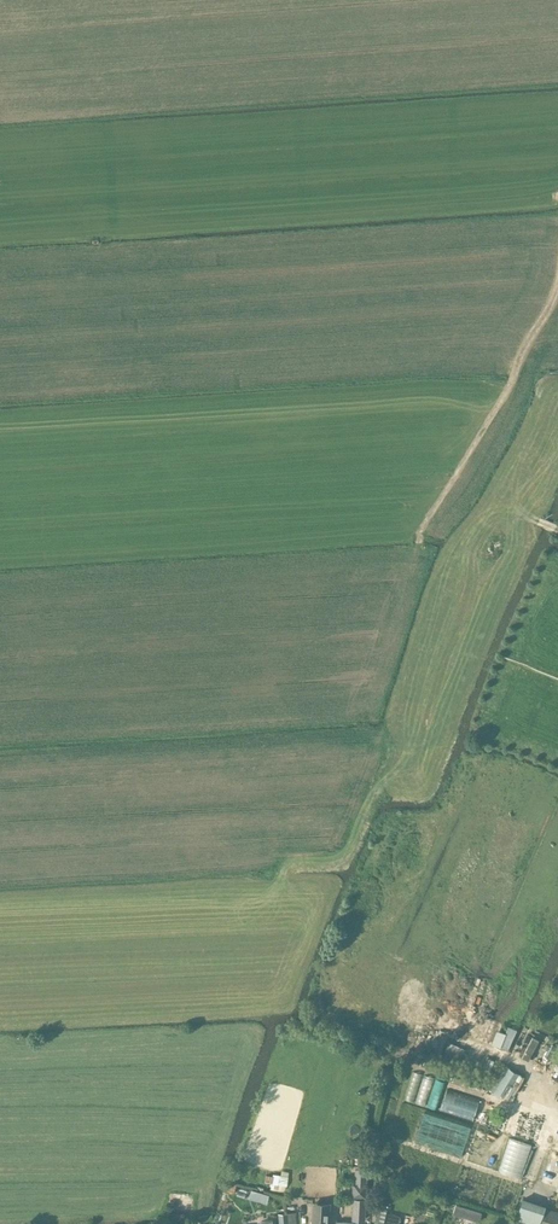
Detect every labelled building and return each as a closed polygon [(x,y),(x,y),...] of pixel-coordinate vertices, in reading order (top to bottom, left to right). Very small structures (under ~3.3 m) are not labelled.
[(537,1049),(545,1053),(552,1039),(525,1026),(518,1041),(525,1045),(521,1055),(532,1060),(537,1049)] [(492,1043),(501,1047),(507,1032),(498,1029),(492,1043)] [(425,1105),(434,1077),(414,1070),(405,1099),(425,1105)] [(442,1111),(475,1119),(480,1098),(447,1089),(442,1111)] [(462,1156),(472,1125),(425,1110),(416,1142),(462,1156)] [(510,1137),(499,1170),(522,1177),(532,1144),(510,1137)] [(353,1181),(353,1195),(366,1196),(367,1168),(355,1167),(354,1181),(353,1181)] [(254,1190),(251,1198),(258,1200),(260,1192),(254,1190)] [(353,1198),(352,1219),(366,1219),(367,1199),(353,1198)] [(313,1206),(312,1223),(329,1223),(330,1203),(313,1202),(313,1206)] [(456,1204),(453,1213),(480,1221),(482,1213),(456,1204)] [(541,1223),(557,1223),(557,1212),(546,1208),(541,1223)] [(279,1213),(280,1223),(289,1223),(288,1212),(279,1213)] [(386,1213),(384,1223),(398,1223),(400,1216),(386,1213)]
